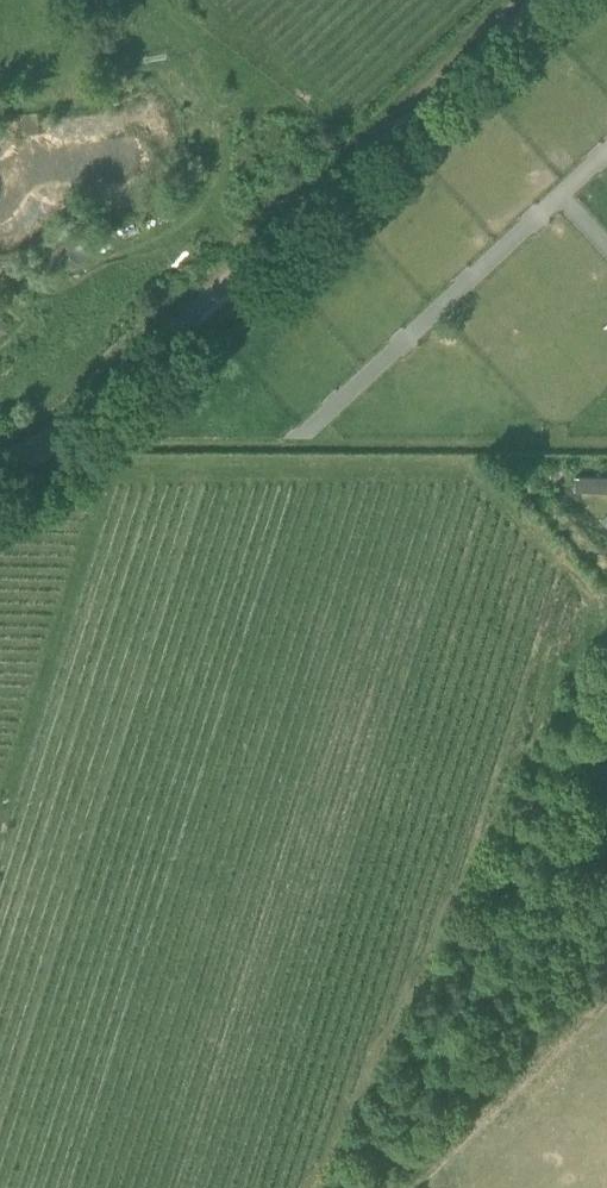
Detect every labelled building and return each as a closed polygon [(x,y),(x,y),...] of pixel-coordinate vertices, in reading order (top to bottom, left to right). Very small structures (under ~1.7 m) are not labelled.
[(606,488),(606,475),(578,474),(577,487),(606,488)]
